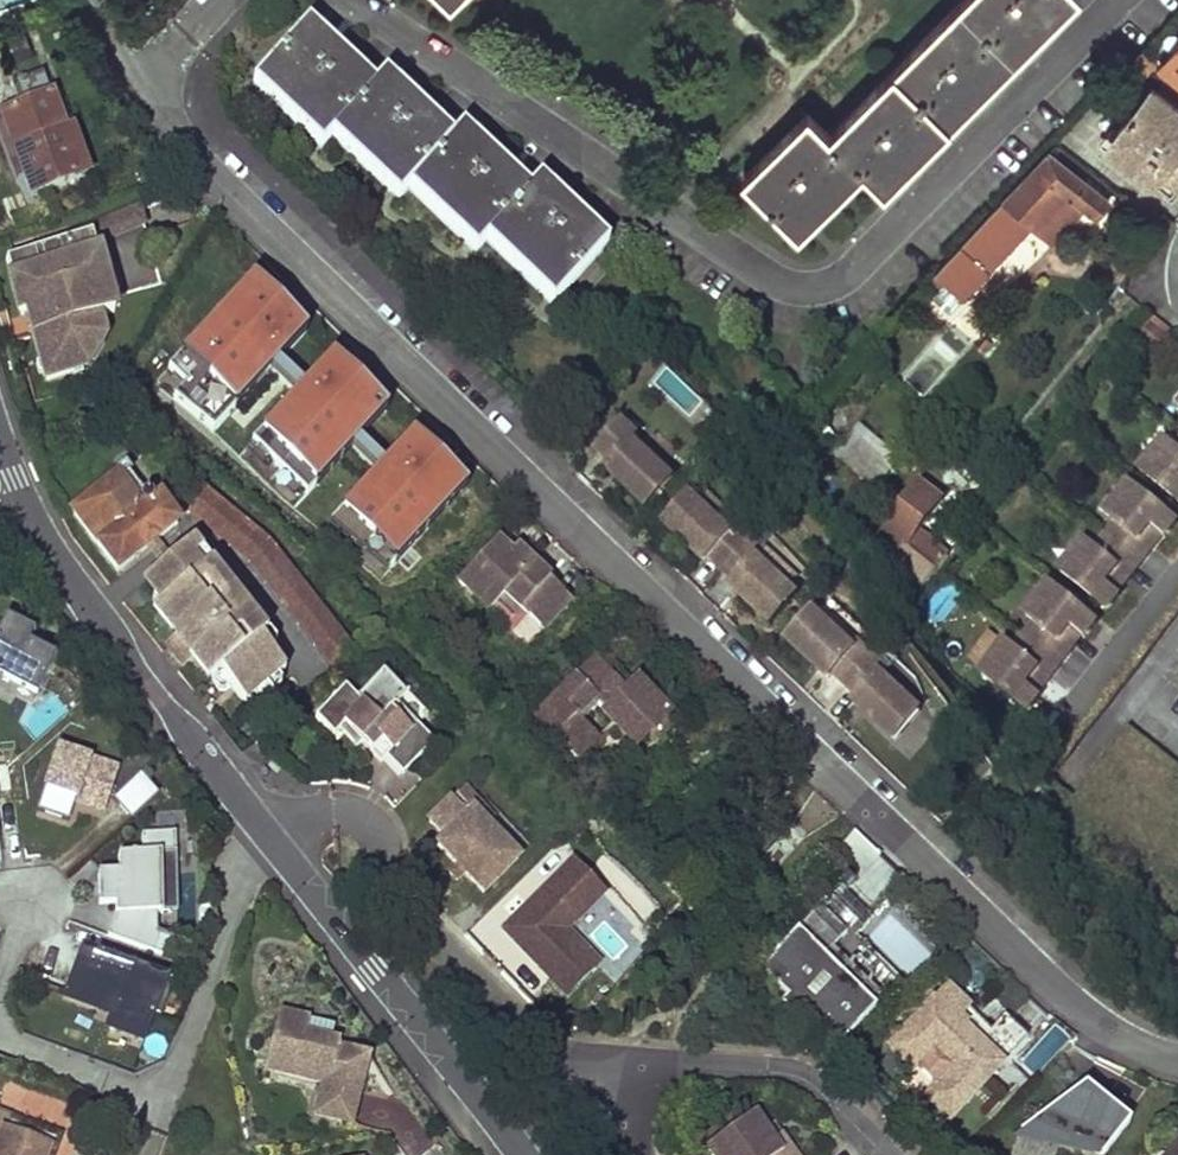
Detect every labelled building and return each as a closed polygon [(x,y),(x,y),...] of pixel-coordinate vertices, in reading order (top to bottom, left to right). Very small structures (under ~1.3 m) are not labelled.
[(747,188),(803,242),(869,173),(891,194),(980,103),(1033,50),(1068,14),(1082,0),(973,0),(834,141),(813,120),(747,188)] [(310,28),(253,85),(319,149),(330,137),(395,202),(407,190),(471,254),(484,241),(550,307),(604,252),(539,187),(527,199),(462,133),(449,145),(414,110),(385,81),(373,92),(339,58),(310,28)] [(1160,72),(1177,87),(1177,48),(1160,72)] [(1138,55),(1130,64),(1145,77),(1153,67),(1138,55)] [(13,84),(21,109),(52,98),(44,74),(13,84)] [(1150,88),(1107,145),(1169,192),(1177,179),(1177,109),(1150,88)] [(4,114),(31,195),(85,177),(58,96),(52,98),(21,109),(4,114)] [(1045,156),(930,278),(960,304),(1029,227),(1034,231),(1066,198),(1083,210),(1095,219),(1107,203),(1045,156)] [(1034,231),(1050,245),(1083,210),(1066,198),(1034,231)] [(139,226),(134,208),(66,228),(70,246),(86,241),(139,226)] [(97,273),(86,241),(70,246),(12,263),(26,314),(33,313),(51,376),(89,363),(94,355),(100,357),(106,343),(100,316),(107,312),(102,297),(112,291),(105,270),(97,273)] [(1151,315),(1138,331),(1160,348),(1173,332),(1151,315)] [(304,347),(284,371),(294,380),(314,356),(304,347)] [(265,353),(236,386),(266,413),(278,401),(295,414),(283,428),(298,441),(353,377),(345,370),(337,363),(330,371),(314,356),(294,380),(284,371),(265,353)] [(696,428),(712,411),(666,368),(650,385),(696,428)] [(353,377),(298,441),(317,458),(328,445),(341,457),(330,471),(363,500),(391,467),(372,450),(362,442),(382,418),(365,403),(372,395),(353,377)] [(382,418),(362,442),(372,450),(392,427),(382,418)] [(624,424),(598,452),(611,463),(620,472),(615,478),(647,508),(673,479),(633,442),(638,437),(624,424)] [(902,461),(860,425),(824,461),(837,472),(841,467),(875,494),(902,461)] [(1167,450),(1158,444),(1135,474),(1177,508),(1177,436),(1167,450)] [(328,445),(317,458),(330,471),(341,457),(328,445)] [(499,489),(468,459),(431,496),(457,524),(433,546),(447,562),(471,539),(511,501),(499,489)] [(605,469),(615,478),(620,472),(611,463),(605,469)] [(72,511),(118,569),(140,551),(152,542),(176,523),(156,498),(149,504),(124,471),(72,511)] [(922,484),(873,546),(893,562),(888,568),(918,593),(946,557),(917,535),(942,500),(922,484)] [(1174,525),(1126,487),(1102,517),(1111,523),(1089,550),(1080,544),(1057,573),(1104,612),(1117,597),(1115,596),(1108,590),(1131,561),(1153,533),(1161,539),(1162,540),(1174,525)] [(206,494),(186,519),(245,567),(331,673),(355,650),(265,542),(206,494)] [(679,538),(697,554),(702,549),(712,558),(724,570),(750,542),(736,529),(732,534),(692,497),(666,525),(679,538)] [(1153,533),(1131,561),(1138,567),(1161,539),(1153,533)] [(170,563),(152,542),(140,551),(158,572),(170,563)] [(528,616),(543,629),(557,613),(554,610),(566,597),(528,561),(515,549),(509,555),(496,542),(457,582),(489,612),(504,596),(509,591),(531,611),(527,615),(528,616)] [(750,542),(724,570),(736,581),(746,591),(741,596),(745,600),(773,626),(799,598),(759,560),(764,555),(750,542)] [(702,549),(697,554),(706,563),(712,558),(702,549)] [(180,554),(170,563),(189,585),(199,578),(180,554)] [(1131,561),(1108,590),(1115,596),(1138,567),(1131,561)] [(158,572),(148,581),(167,604),(158,611),(179,636),(187,629),(204,649),(195,656),(213,678),(218,674),(228,686),(243,704),(273,680),(258,662),(248,650),(254,645),(199,578),(189,585),(170,563),(158,572)] [(943,619),(963,593),(945,579),(925,604),(943,619)] [(148,581),(139,588),(158,611),(167,604),(148,581)] [(731,587),(741,596),(746,591),(736,581),(731,587)] [(1094,625),(1046,587),(1022,617),(1030,624),(1008,651),(1000,644),(976,674),(1024,712),(1036,697),(1028,691),(1073,634),(1081,641),(1094,625)] [(531,611),(509,591),(504,596),(526,617),(528,616),(527,615),(531,611)] [(554,610),(557,613),(569,600),(566,597),(554,610)] [(158,611),(151,617),(171,641),(163,648),(179,668),(188,662),(206,684),(210,680),(216,689),(224,689),(228,686),(218,674),(213,678),(195,656),(204,649),(187,629),(179,636),(158,611)] [(813,612),(787,640),(800,652),(819,669),(823,664),(833,673),(846,685),(872,657),(858,644),(853,649),(813,612)] [(0,616),(0,707),(6,713),(48,669),(0,616)] [(254,645),(248,650),(258,662),(263,659),(263,650),(257,642),(254,645)] [(895,741),(920,712),(880,674),(886,670),(872,657),(846,685),(858,696),(868,706),(863,710),(867,715),(895,741)] [(593,662),(536,718),(576,761),(596,742),(575,719),(592,702),(635,747),(668,716),(649,695),(636,682),(624,695),(593,662)] [(823,664),(819,669),(828,679),(833,673),(823,664)] [(400,776),(431,745),(414,728),(394,707),(403,698),(381,675),(355,701),(343,689),(313,718),(332,737),(338,731),(342,727),(359,744),(370,755),(380,745),(388,753),(383,758),(400,776)] [(403,698),(394,707),(414,728),(425,717),(405,696),(403,698)] [(858,696),(853,701),(863,710),(868,706),(858,696)] [(359,744),(342,727),(338,731),(355,748),(359,744)] [(396,781),(400,776),(383,758),(388,753),(380,745),(370,755),(396,781)] [(101,809),(113,773),(56,753),(35,812),(66,823),(74,800),(101,809)] [(155,798),(138,778),(111,802),(129,822),(155,798)] [(516,861),(486,829),(472,814),(478,808),(462,791),(428,823),(444,840),(436,846),(482,894),(516,861)] [(492,823),(478,808),(472,814),(486,829),(492,823)] [(852,882),(872,900),(899,870),(854,830),(842,844),(867,866),(852,882)] [(106,935),(161,956),(168,937),(155,932),(154,913),(169,913),(168,856),(173,856),(173,836),(139,837),(140,856),(116,856),(116,873),(96,873),(97,905),(114,904),(114,915),(106,935)] [(606,854),(593,867),(647,920),(660,906),(606,854)] [(567,870),(503,931),(522,951),(528,951),(533,945),(541,954),(532,962),(564,995),(596,966),(564,932),(601,897),(576,871),(567,870)] [(771,958),(760,970),(786,995),(780,1002),(805,1026),(811,1020),(838,1047),(902,981),(856,935),(869,922),(863,916),(837,890),(771,958)] [(885,895),(863,916),(869,922),(891,900),(885,895)] [(528,951),(522,951),(532,962),(541,954),(533,945),(528,951)] [(166,980),(80,948),(62,996),(95,1008),(97,1002),(116,1009),(110,1027),(143,1040),(166,980)] [(945,988),(889,1045),(912,1068),(934,1045),(956,1067),(934,1089),(956,1111),(1027,1038),(1005,1017),(990,1032),(978,1045),(956,1023),(968,1011),(945,988)] [(97,1002),(95,1008),(90,1020),(110,1027),(116,1009),(97,1002)] [(990,1032),(968,1011),(956,1023),(978,1045),(990,1032)] [(280,1017),(273,1043),(277,1044),(297,1050),(291,1074),(322,1081),(314,1116),(350,1125),(362,1077),(351,1074),(355,1056),(334,1051),(336,1045),(329,1043),(332,1030),(280,1017)] [(339,1032),(332,1030),(329,1043),(336,1045),(339,1032)] [(297,1050),(277,1044),(271,1068),(291,1074),(297,1050)] [(367,1059),(355,1056),(351,1074),(362,1077),(367,1059)] [(1119,1113),(1068,1088),(1008,1154),(1060,1154),(1098,1154),(1119,1113)] [(705,1147),(711,1154),(790,1154),(778,1137),(772,1141),(753,1114),(705,1147)] [(64,1145),(18,1131),(7,1154),(60,1154),(64,1145)] [(1169,1153),(1172,1154),(1177,1154),(1177,1147),(1175,1145),(1169,1153)]
